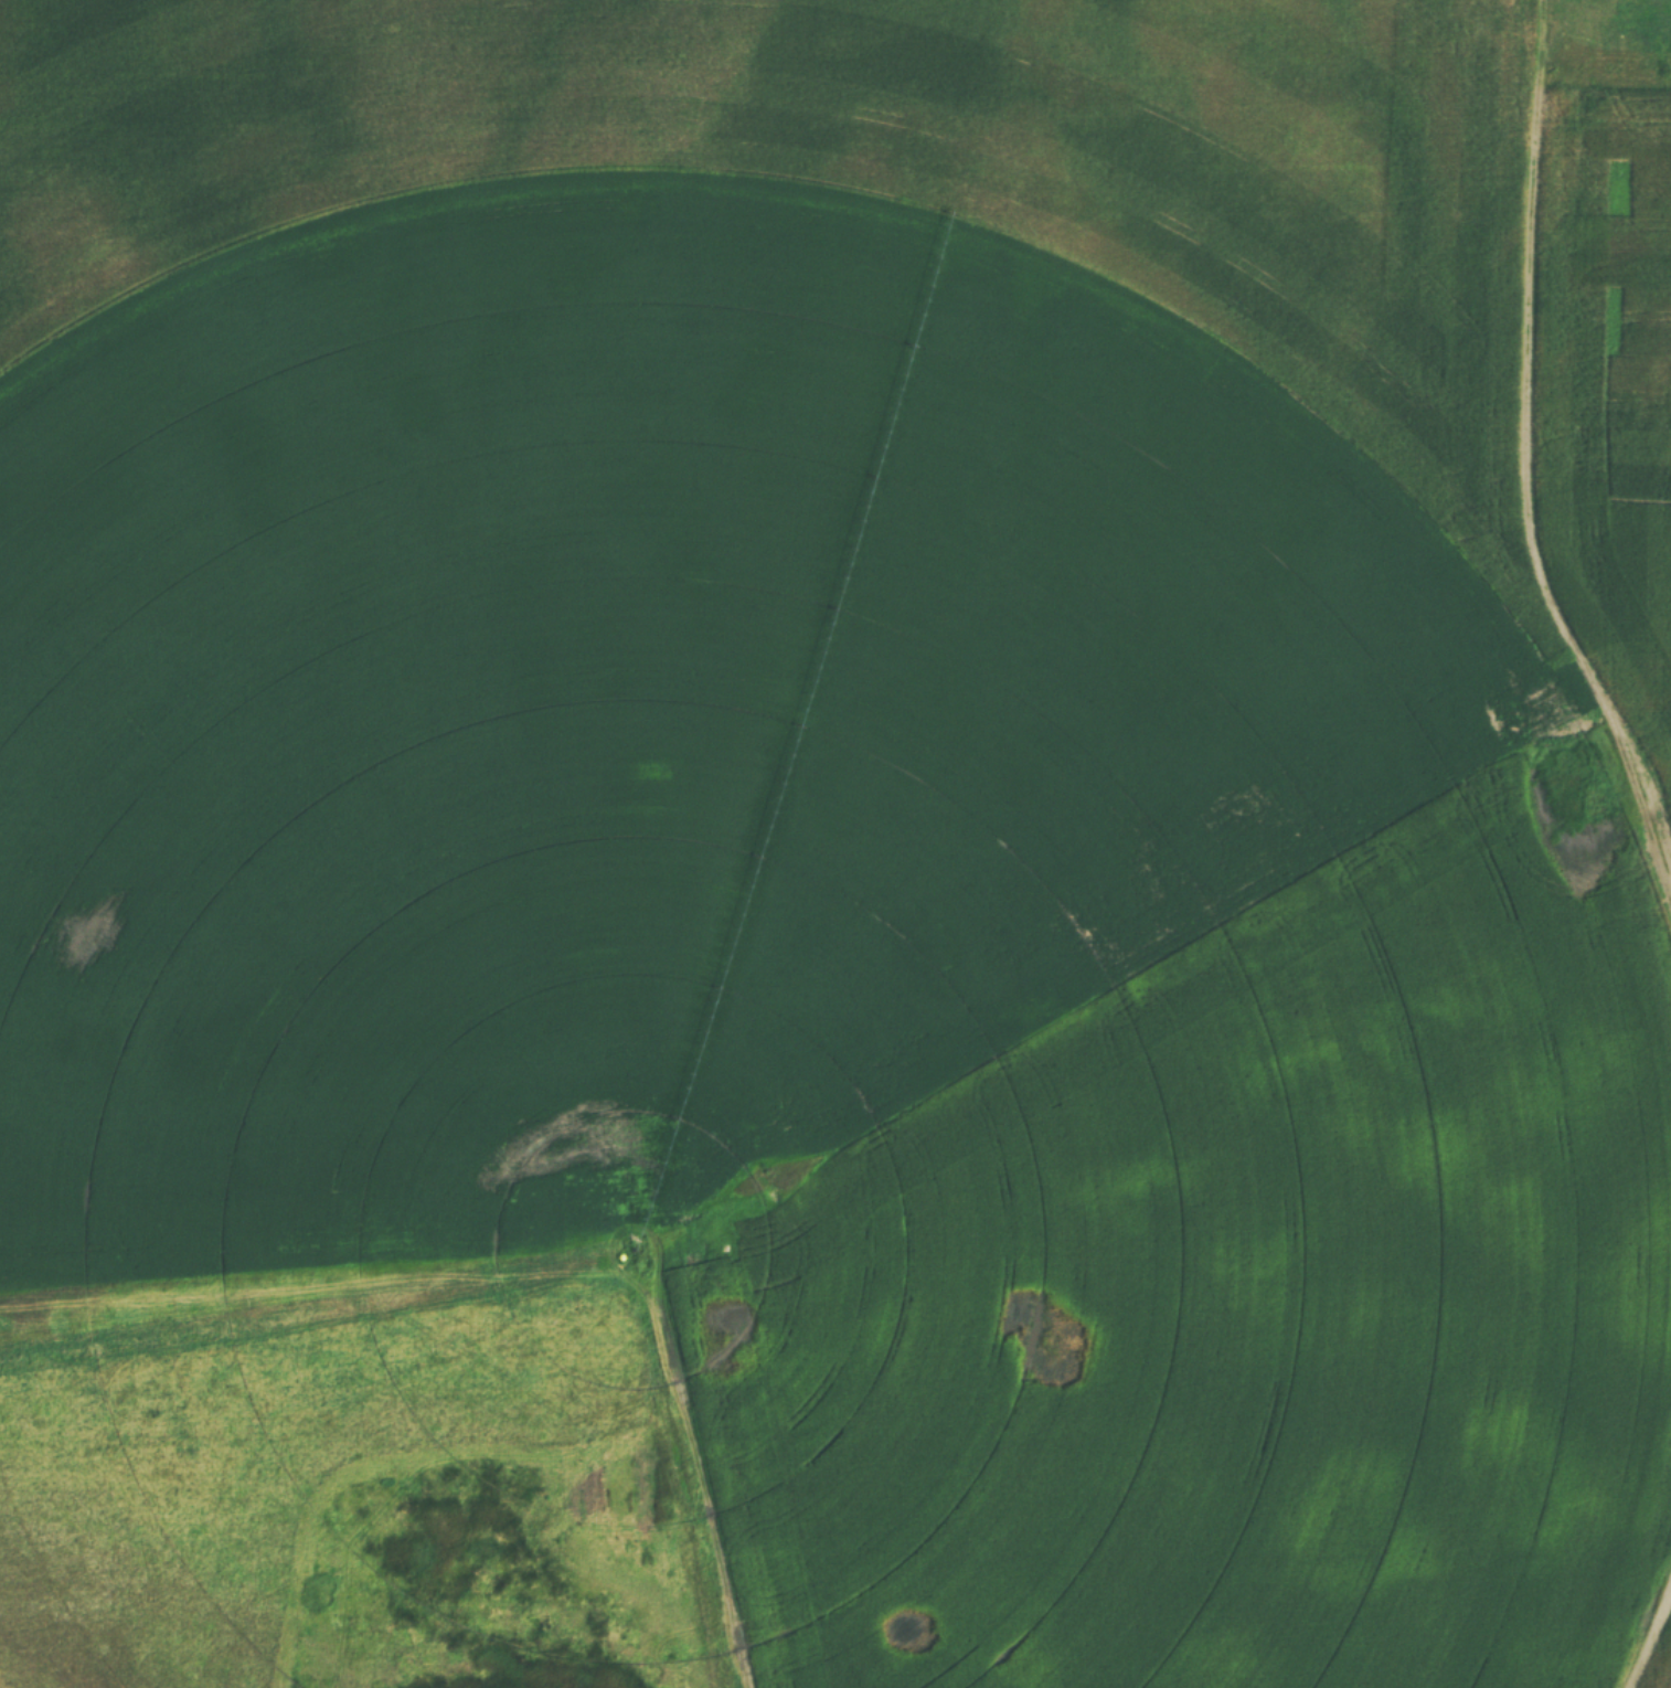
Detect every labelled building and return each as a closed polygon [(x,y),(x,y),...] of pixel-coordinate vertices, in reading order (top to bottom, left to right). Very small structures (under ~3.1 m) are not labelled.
[(1261,788),(1260,777),(1250,778),(1251,789),(1261,788)]
